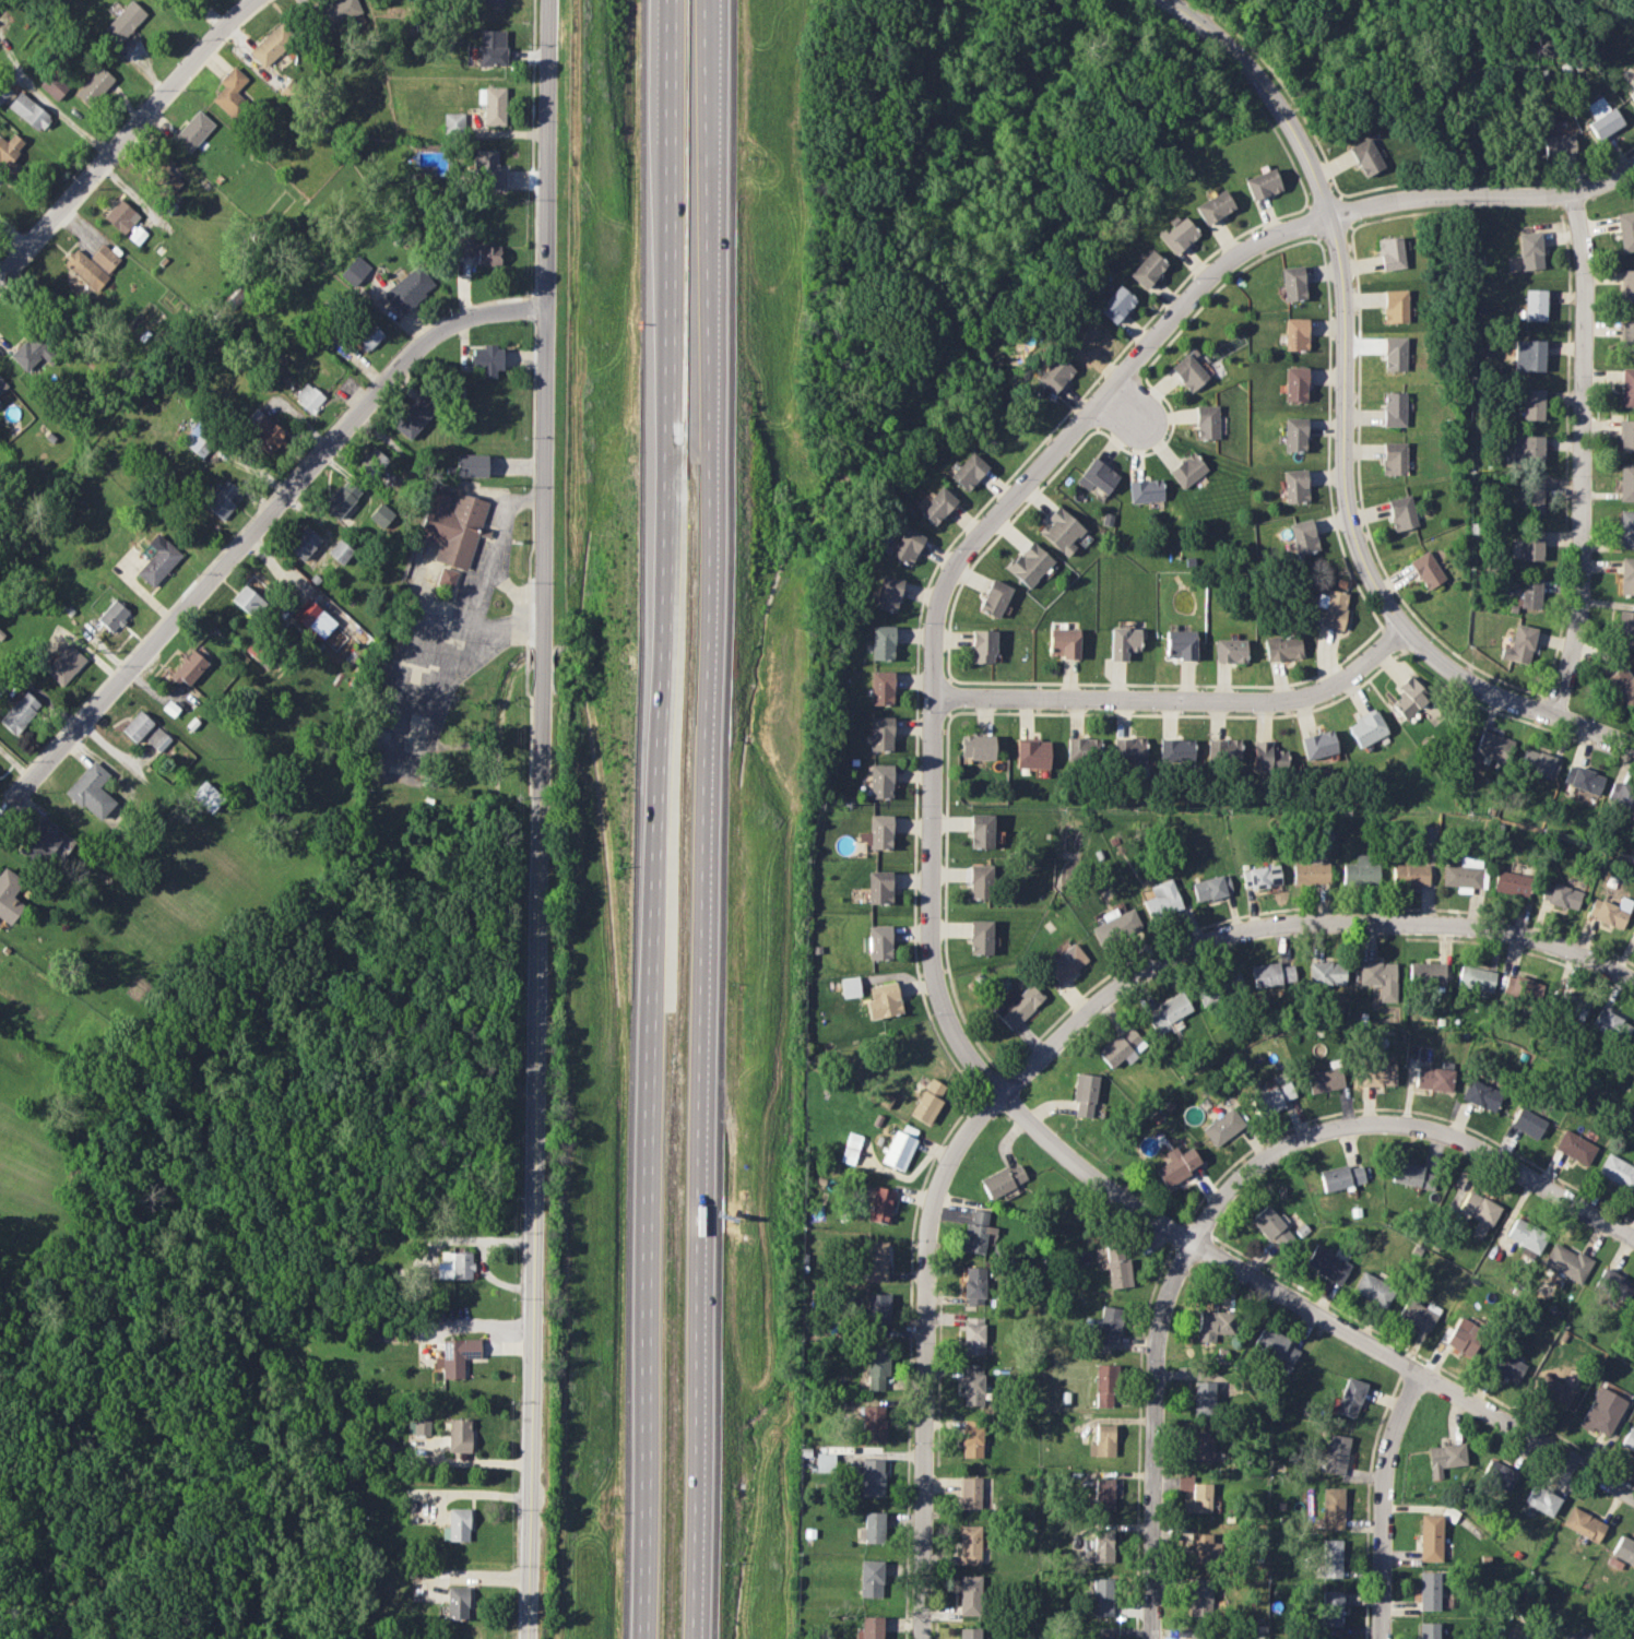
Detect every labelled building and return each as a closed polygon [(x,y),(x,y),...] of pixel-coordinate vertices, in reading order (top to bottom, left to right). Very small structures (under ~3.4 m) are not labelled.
[(147,15),(132,0),(130,0),(104,28),(120,44),(147,15)] [(357,0),(333,0),(318,6),(327,27),(362,11),(357,0)] [(264,68),(293,41),(278,24),(249,51),(264,68)] [(505,65),(505,30),(478,31),(479,65),(505,65)] [(114,79),(99,66),(74,94),(89,107),(114,79)] [(236,92),(248,79),(233,66),(218,81),(223,86),(211,100),(227,115),(242,98),(236,92)] [(56,101),(69,88),(51,71),(38,85),(56,101)] [(1626,86),(1633,98),(1633,80),(1626,86)] [(0,82),(0,103),(11,92),(0,82)] [(478,87),(477,104),(484,104),(483,125),(504,126),(505,88),(478,87)] [(51,116),(18,92),(7,108),(40,132),(51,116)] [(1599,141),(1625,124),(1613,107),(1609,109),(1600,95),(1585,105),(1594,119),(1587,124),(1599,141)] [(189,154),(215,125),(198,110),(172,138),(189,154)] [(444,129),(464,129),(464,113),(444,113),(444,129)] [(1549,134),(1569,132),(1567,119),(1548,121),(1549,134)] [(1545,158),(1575,153),(1572,132),(1542,138),(1545,158)] [(1,167),(3,169),(26,144),(14,133),(6,142),(0,136),(0,167),(1,167)] [(1384,168),(1369,137),(1348,147),(1363,178),(1384,168)] [(505,169),(497,169),(497,150),(475,150),(474,189),(505,189),(505,169)] [(173,161),(164,154),(152,170),(158,173),(154,178),(174,193),(182,181),(167,170),(173,161)] [(1281,189),(1273,168),(1243,179),(1251,201),(1281,189)] [(1204,225),(1234,208),(1222,189),(1193,206),(1204,225)] [(123,235),(139,217),(119,198),(103,216),(123,235)] [(1620,252),(1633,250),(1633,212),(1616,214),(1620,252)] [(1157,237),(1175,255),(1197,234),(1179,216),(1157,237)] [(126,236),(138,245),(147,233),(135,224),(126,236)] [(1518,233),(1520,270),(1542,269),(1540,232),(1518,233)] [(1381,271),(1404,268),(1401,236),(1378,238),(1381,271)] [(500,265),(500,243),(473,244),(473,238),(456,238),(457,256),(470,256),(470,266),(500,265)] [(121,259),(102,243),(89,259),(75,247),(62,263),(96,290),(121,259)] [(1128,275),(1150,250),(1167,263),(1146,288),(1128,275)] [(370,266),(355,255),(339,276),(354,287),(370,266)] [(399,315),(435,286),(418,264),(381,294),(399,315)] [(1279,268),(1303,264),(1304,274),(1304,287),(1305,293),(1306,298),(1284,301),(1279,268)] [(1623,270),(1622,301),(1633,301),(1633,270),(1623,270)] [(1098,309),(1120,285),(1136,299),(1114,323),(1098,309)] [(1383,290),(1384,323),(1408,323),(1407,290),(1383,290)] [(1547,320),(1547,290),(1524,290),(1524,320),(1547,320)] [(1307,318),(1283,318),(1284,351),(1307,351),(1307,318)] [(1073,337),(1089,320),(1105,334),(1082,359),(1068,345),(1066,344),(1073,337)] [(1623,321),(1622,352),(1633,352),(1633,321),(1623,321)] [(355,339),(367,351),(384,335),(372,322),(355,339)] [(10,356),(27,373),(51,349),(34,332),(10,356)] [(1406,371),(1406,337),(1385,337),(1384,371),(1406,371)] [(1514,370),(1545,371),(1546,340),(1515,340),(1514,370)] [(502,369),(502,346),(472,347),(472,365),(482,365),(482,377),(495,377),(495,369),(502,369)] [(1171,367),(1187,353),(1210,377),(1192,392),(1171,367)] [(1035,378),(1057,355),(1063,359),(1075,370),(1052,393),(1035,378)] [(1306,368),(1284,367),(1283,402),(1305,402),(1306,368)] [(1620,406),(1633,406),(1633,368),(1621,368),(1620,406)] [(312,413),(324,397),(305,382),(293,398),(312,413)] [(1523,420),(1545,420),(1545,389),(1523,389),(1523,420)] [(438,408),(421,392),(392,424),(409,440),(438,408)] [(1406,393),(1384,392),(1383,426),(1406,426),(1406,393)] [(1196,405),(1219,404),(1220,439),(1198,439),(1196,405)] [(261,440),(255,449),(268,459),(287,433),(255,409),(242,426),(261,440)] [(1283,451),(1304,452),(1305,418),(1283,418),(1283,451)] [(1621,420),(1620,451),(1633,451),(1633,420),(1621,420)] [(1543,435),(1512,436),(1513,467),(1544,466),(1543,435)] [(1406,475),(1405,442),(1382,443),(1383,475),(1406,475)] [(363,459),(378,473),(389,461),(374,447),(363,459)] [(971,451),(987,466),(978,477),(978,479),(967,491),(949,476),(971,451)] [(1169,472),(1193,452),(1209,470),(1183,489),(1169,472)] [(487,477),(487,454),(457,454),(457,476),(487,477)] [(1092,456),(1118,476),(1100,501),(1074,482),(1092,456)] [(1633,501),(1633,464),(1620,464),(1619,501),(1633,501)] [(1283,471),(1284,503),(1307,502),(1306,470),(1283,471)] [(218,488),(216,487),(203,507),(222,520),(241,491),(224,479),(218,488)] [(322,509),(338,520),(360,491),(344,479),(322,509)] [(1128,482),(1130,503),(1163,500),(1161,487),(1159,479),(1151,479),(1151,480),(1147,480),(1146,479),(1128,482)] [(1544,483),(1524,483),(1524,513),(1544,513),(1544,483)] [(917,511),(940,486),(957,500),(934,525),(917,511)] [(468,569),(487,501),(454,491),(453,496),(432,491),(419,538),(439,543),(434,560),(468,569)] [(1388,499),(1392,531),(1416,527),(1411,495),(1388,499)] [(383,529),(394,513),(379,502),(368,518),(383,529)] [(1037,532),(1044,523),(1047,525),(1052,521),(1051,521),(1047,519),(1046,519),(1056,506),(1059,508),(1084,528),(1077,536),(1076,535),(1074,536),(1071,539),(1070,543),(1075,547),(1066,557),(1037,532)] [(1619,510),(1619,548),(1633,548),(1633,511),(1619,510)] [(1103,512),(1113,514),(1111,525),(1101,523),(1103,512)] [(1289,523),(1294,555),(1317,551),(1311,519),(1289,523)] [(287,550),(304,561),(320,537),(303,526),(287,550)] [(890,554),(910,565),(917,551),(917,550),(925,537),(905,526),(890,554)] [(1521,560),(1543,561),(1544,530),(1521,530),(1521,560)] [(152,588),(182,555),(157,532),(147,543),(155,551),(135,573),(152,588)] [(327,553),(342,565),(353,551),(339,539),(327,553)] [(1005,567),(1010,560),(1011,563),(1018,554),(1022,557),(1023,556),(1021,554),(1027,547),(1031,542),(1053,561),(1029,587),(1005,567)] [(1408,561),(1426,591),(1445,579),(1427,550),(1408,561)] [(1633,595),(1633,558),(1620,557),(1619,594),(1633,595)] [(437,584),(453,588),(457,571),(442,567),(437,584)] [(883,574),(903,580),(900,595),(899,598),(898,602),(895,611),(875,607),(883,574)] [(993,578),(1013,587),(998,617),(979,608),(993,578)] [(1541,609),(1542,578),(1521,578),(1520,608),(1541,609)] [(248,614),(261,599),(244,584),(231,599),(248,614)] [(1317,593),(1315,606),(1322,608),(1318,625),(1341,629),(1348,594),(1326,589),(1325,595),(1317,593)] [(96,619),(111,633),(130,613),(114,599),(96,619)] [(292,615),(326,642),(339,626),(306,599),(292,615)] [(1618,611),(1616,648),(1633,649),(1633,612),(1618,611)] [(1528,665),(1537,628),(1514,623),(1506,659),(1528,665)] [(873,626),(895,626),(895,642),(895,643),(893,650),(895,660),(873,658),(873,626)] [(1110,627),(1126,627),(1126,629),(1139,629),(1139,630),(1145,630),(1146,638),(1139,638),(1138,649),(1137,650),(1134,651),(1132,650),(1130,649),(1126,649),(1125,649),(1125,661),(1110,661),(1110,627)] [(1049,628),(1078,629),(1078,657),(1076,658),(1064,658),(1062,657),(1061,657),(1061,655),(1059,655),(1049,654),(1049,628)] [(973,630),(972,662),(995,662),(996,630),(973,630)] [(1165,630),(1195,631),(1194,661),(1179,660),(1177,656),(1165,656),(1165,630)] [(1301,657),(1298,634),(1263,637),(1265,661),(1301,657)] [(1215,639),(1245,640),(1245,662),(1215,662),(1215,639)] [(43,670),(61,686),(86,660),(69,643),(43,670)] [(186,688),(208,663),(192,649),(170,673),(186,688)] [(1622,665),(1604,680),(1627,709),(1633,703),(1633,680),(1622,665)] [(873,670),(895,672),(893,705),(873,704),(873,670)] [(1390,704),(1403,719),(1428,695),(1409,675),(1394,688),(1400,694),(1390,704)] [(13,734),(41,705),(26,690),(0,718),(0,722),(13,734)] [(121,730),(137,743),(154,723),(138,710),(121,730)] [(1346,726),(1358,749),(1387,733),(1375,710),(1346,726)] [(871,717),(871,750),(893,750),(893,717),(871,717)] [(145,740),(159,753),(171,739),(158,727),(145,740)] [(1305,760),(1336,752),(1331,729),(1299,738),(1305,760)] [(1474,754),(1507,762),(1513,738),(1480,730),(1474,754)] [(993,759),(993,735),(961,735),(960,758),(993,759)] [(1100,738),(1066,738),(1065,762),(1100,762),(1100,738)] [(1113,738),(1113,761),(1145,762),(1145,738),(1113,738)] [(1047,768),(1048,740),(1015,739),(1015,767),(1047,768)] [(1193,740),(1159,739),(1159,762),(1192,763),(1193,740)] [(1239,740),(1207,739),(1206,761),(1238,761),(1239,740)] [(1286,770),(1286,750),(1272,750),(1272,741),(1252,741),(1253,771),(1286,770)] [(1520,767),(1554,780),(1561,760),(1527,748),(1520,767)] [(99,820),(116,802),(98,786),(109,774),(93,760),(63,792),(80,808),(83,805),(99,820)] [(893,764),(871,764),(870,797),(892,798),(893,764)] [(1604,776),(1569,764),(1563,783),(1598,795),(1604,776)] [(190,796),(211,813),(225,797),(204,780),(190,796)] [(1607,800),(1633,808),(1633,788),(1613,781),(1607,800)] [(892,815),(870,814),(869,832),(859,832),(859,841),(869,842),(869,849),(892,849),(892,815)] [(992,848),(991,814),(969,814),(970,849),(992,848)] [(65,831),(40,816),(19,849),(44,865),(65,831)] [(1377,855),(1355,854),(1355,864),(1343,863),(1342,885),(1376,886),(1377,855)] [(1442,864),(1441,885),(1457,886),(1456,892),(1471,893),(1471,882),(1481,883),(1482,857),(1460,856),(1459,865),(1442,864)] [(1329,863),(1293,863),(1293,885),(1329,884),(1329,863)] [(991,865),(969,865),(968,898),(990,899),(991,865)] [(1428,865),(1392,865),(1392,885),(1428,885),(1428,865)] [(10,925),(24,905),(12,897),(23,880),(1,866),(0,868),(0,919),(10,925)] [(1243,889),(1280,887),(1279,866),(1242,868),(1243,889)] [(892,871),(869,871),(868,904),(891,904),(892,871)] [(1531,875),(1495,871),(1493,892),(1528,896),(1531,875)] [(1232,892),(1227,873),(1191,883),(1196,902),(1232,892)] [(1149,886),(1152,897),(1143,900),(1149,919),(1181,909),(1172,879),(1149,886)] [(1541,900),(1576,911),(1582,891),(1546,881),(1541,900)] [(1587,916),(1622,929),(1633,900),(1621,896),(1617,906),(1594,897),(1587,916)] [(1100,914),(1103,922),(1090,928),(1098,945),(1140,926),(1132,907),(1117,914),(1114,908),(1100,914)] [(991,920),(969,920),(969,954),(991,954),(991,920)] [(890,925),(867,926),(868,937),(862,937),(862,951),(868,951),(869,960),(891,959),(890,925)] [(1058,984),(1087,960),(1073,942),(1043,966),(1058,984)] [(1293,964),(1279,967),(1278,962),(1251,966),(1255,988),(1296,981),(1293,964)] [(1345,962),(1308,963),(1308,985),(1345,984),(1345,962)] [(1396,1001),(1395,962),(1358,963),(1358,984),(1378,984),(1379,1001),(1396,1001)] [(1445,984),(1445,963),(1410,963),(1409,984),(1445,984)] [(1458,988),(1493,991),(1495,970),(1460,966),(1458,988)] [(1508,974),(1502,994),(1538,1003),(1544,983),(1508,974)] [(842,998),(860,996),(858,976),(841,978),(842,998)] [(902,1012),(894,980),(868,987),(871,999),(866,1000),(871,1020),(902,1012)] [(1011,987),(990,1009),(1012,1030),(1044,998),(1029,983),(1019,994),(1011,987)] [(1190,1010),(1181,992),(1155,1005),(1158,1010),(1146,1016),(1156,1035),(1169,1029),(1166,1023),(1190,1010)] [(1588,999),(1560,992),(1554,1013),(1582,1021),(1588,999)] [(1591,1029),(1624,1044),(1633,1025),(1599,1009),(1591,1029)] [(1146,1047),(1131,1026),(1096,1051),(1109,1069),(1124,1058),(1126,1062),(1146,1047)] [(1358,1064),(1359,1086),(1395,1086),(1394,1057),(1385,1057),(1385,1063),(1358,1064)] [(1340,1067),(1306,1072),(1309,1093),(1343,1088),(1340,1067)] [(1451,1091),(1452,1068),(1415,1067),(1414,1089),(1451,1091)] [(1093,1118),(1097,1075),(1075,1073),(1072,1101),(1076,1102),(1074,1116),(1093,1118)] [(909,1115),(929,1125),(948,1087),(929,1078),(909,1115)] [(1460,1101),(1495,1110),(1501,1089),(1466,1080),(1460,1101)] [(1263,1115),(1286,1107),(1284,1101),(1295,1097),(1290,1082),(1256,1094),(1263,1115)] [(1215,1147),(1245,1125),(1232,1107),(1201,1129),(1215,1147)] [(1537,1139),(1546,1120),(1518,1107),(1510,1125),(1537,1139)] [(900,1132),(895,1130),(881,1162),(902,1171),(919,1131),(904,1124),(900,1132)] [(1553,1148),(1585,1166),(1596,1147),(1563,1129),(1553,1148)] [(854,1165),(862,1136),(848,1132),(840,1161),(854,1165)] [(1155,1168),(1164,1187),(1190,1175),(1187,1168),(1199,1163),(1191,1147),(1179,1153),(1176,1147),(1165,1152),(1169,1161),(1155,1168)] [(1605,1154),(1596,1175),(1632,1191),(1633,1186),(1633,1167),(1605,1154)] [(1431,1191),(1436,1175),(1422,1171),(1424,1167),(1397,1160),(1392,1181),(1431,1191)] [(979,1180),(990,1199),(1028,1179),(1020,1164),(1007,1171),(1005,1166),(979,1180)] [(1324,1192),(1365,1182),(1361,1166),(1347,1169),(1346,1165),(1319,1171),(1324,1192)] [(894,1189),(872,1186),(868,1221),(890,1223),(894,1189)] [(1499,1207),(1468,1190),(1458,1210),(1477,1220),(1472,1230),(1484,1236),(1499,1207)] [(1251,1217),(1274,1248),(1291,1236),(1268,1205),(1251,1217)] [(962,1251),(984,1254),(986,1244),(994,1245),(996,1227),(987,1226),(989,1211),(972,1209),(971,1223),(965,1222),(962,1251)] [(1505,1236),(1537,1255),(1549,1234),(1516,1216),(1505,1236)] [(887,1280),(887,1241),(864,1242),(865,1280),(887,1280)] [(1542,1263),(1579,1285),(1592,1263),(1554,1241),(1542,1263)] [(1111,1289),(1132,1285),(1125,1244),(1104,1248),(1111,1289)] [(1305,1267),(1342,1284),(1351,1263),(1314,1246),(1305,1267)] [(472,1252),(441,1252),(441,1260),(451,1260),(451,1279),(472,1279),(472,1252)] [(984,1305),(985,1267),(965,1267),(964,1304),(984,1305)] [(1626,1304),(1633,1283),(1633,1282),(1601,1269),(1592,1290),(1626,1304)] [(1395,1286),(1360,1273),(1352,1295),(1387,1307),(1395,1286)] [(890,1321),(889,1293),(867,1294),(867,1337),(884,1337),(884,1321),(890,1321)] [(1398,1318),(1429,1332),(1439,1308),(1427,1302),(1426,1306),(1406,1297),(1398,1318)] [(1120,1308),(1100,1306),(1096,1346),(1116,1348),(1120,1308)] [(1232,1334),(1233,1312),(1198,1311),(1197,1342),(1214,1342),(1214,1333),(1232,1334)] [(964,1355),(984,1355),(984,1317),(964,1317),(964,1355)] [(1445,1345),(1472,1357),(1484,1329),(1457,1318),(1445,1345)] [(1252,1347),(1281,1363),(1278,1370),(1287,1375),(1299,1350),(1288,1344),(1290,1340),(1263,1326),(1252,1347)] [(462,1378),(462,1361),(480,1361),(479,1338),(441,1339),(442,1357),(434,1357),(434,1368),(441,1368),(441,1378),(462,1378)] [(884,1390),(884,1376),(888,1376),(889,1348),(867,1347),(866,1390),(884,1390)] [(1525,1363),(1496,1352),(1489,1372),(1518,1382),(1525,1363)] [(1114,1364),(1095,1364),(1094,1407),(1113,1407),(1114,1364)] [(963,1406),(983,1405),(983,1368),(963,1368),(963,1406)] [(1574,1390),(1541,1374),(1531,1394),(1564,1410),(1574,1390)] [(1356,1418),(1364,1382),(1344,1378),(1336,1413),(1356,1418)] [(1214,1382),(1193,1382),(1192,1416),(1213,1417),(1214,1382)] [(1606,1438),(1626,1401),(1599,1386),(1578,1423),(1606,1438)] [(861,1442),(884,1442),(884,1405),(862,1405),(861,1442)] [(470,1452),(470,1419),(443,1419),(442,1431),(448,1431),(448,1452),(470,1452)] [(962,1457),(982,1458),(983,1421),(963,1420),(962,1457)] [(408,1434),(430,1435),(430,1421),(408,1421),(408,1434)] [(1114,1456),(1113,1424),(1095,1425),(1095,1443),(1087,1443),(1088,1456),(1114,1456)] [(1633,1453),(1633,1430),(1628,1428),(1620,1447),(1633,1453)] [(1212,1430),(1191,1430),(1191,1462),(1213,1462),(1212,1430)] [(1324,1473),(1345,1475),(1349,1437),(1328,1434),(1324,1473)] [(1430,1479),(1442,1478),(1441,1467),(1465,1465),(1463,1442),(1427,1446),(1430,1479)] [(816,1472),(835,1472),(835,1452),(816,1452),(816,1472)] [(1480,1476),(1506,1492),(1517,1474),(1491,1458),(1480,1476)] [(883,1460),(861,1459),(861,1495),(882,1496),(883,1460)] [(1183,1512),(1210,1513),(1211,1483),(1192,1483),(1192,1476),(1177,1476),(1177,1490),(1192,1490),(1192,1498),(1183,1498),(1183,1512)] [(961,1508),(989,1508),(988,1493),(981,1494),(980,1477),(960,1478),(961,1508)] [(1113,1479),(1094,1478),(1094,1510),(1112,1510),(1113,1479)] [(1524,1506),(1553,1516),(1560,1496),(1532,1485),(1524,1506)] [(1322,1529),(1343,1529),(1344,1488),(1323,1488),(1322,1529)] [(442,1527),(442,1541),(468,1541),(469,1509),(448,1508),(448,1527),(442,1527)] [(1562,1527),(1598,1541),(1606,1522),(1570,1508),(1562,1527)] [(883,1542),(884,1512),(864,1512),(864,1527),(857,1527),(857,1542),(883,1542)] [(1419,1561),(1441,1561),(1441,1514),(1420,1514),(1419,1561)] [(959,1564),(983,1565),(983,1526),(960,1525),(959,1564)] [(1112,1562),(1113,1531),(1094,1531),(1094,1550),(1082,1550),(1081,1562),(1112,1562)] [(1211,1534),(1190,1534),(1190,1562),(1218,1562),(1219,1543),(1211,1543),(1211,1534)] [(1621,1534),(1611,1554),(1633,1567),(1633,1541),(1621,1534)] [(1341,1578),(1342,1540),(1323,1539),(1322,1578),(1341,1578)] [(859,1597),(882,1597),(882,1561),(860,1560),(859,1597)] [(1418,1610),(1438,1610),(1439,1572),(1420,1572),(1418,1610)] [(960,1615),(981,1615),(981,1575),(960,1575),(960,1615)] [(1112,1579),(1093,1578),(1092,1616),(1112,1616),(1112,1579)] [(1188,1616),(1211,1616),(1212,1580),(1189,1579),(1188,1616)] [(447,1619),(468,1619),(467,1586),(446,1587),(447,1619)] [(1321,1627),(1341,1627),(1341,1591),(1322,1591),(1321,1627)] [(882,1617),(861,1617),(861,1630),(855,1630),(855,1638),(882,1638),(882,1617)] [(1438,1622),(1417,1622),(1417,1638),(1438,1638),(1438,1622)] [(959,1638),(980,1638),(981,1628),(959,1628),(959,1638)] [(1589,1629),(1556,1638),(1592,1638),(1589,1629)]
